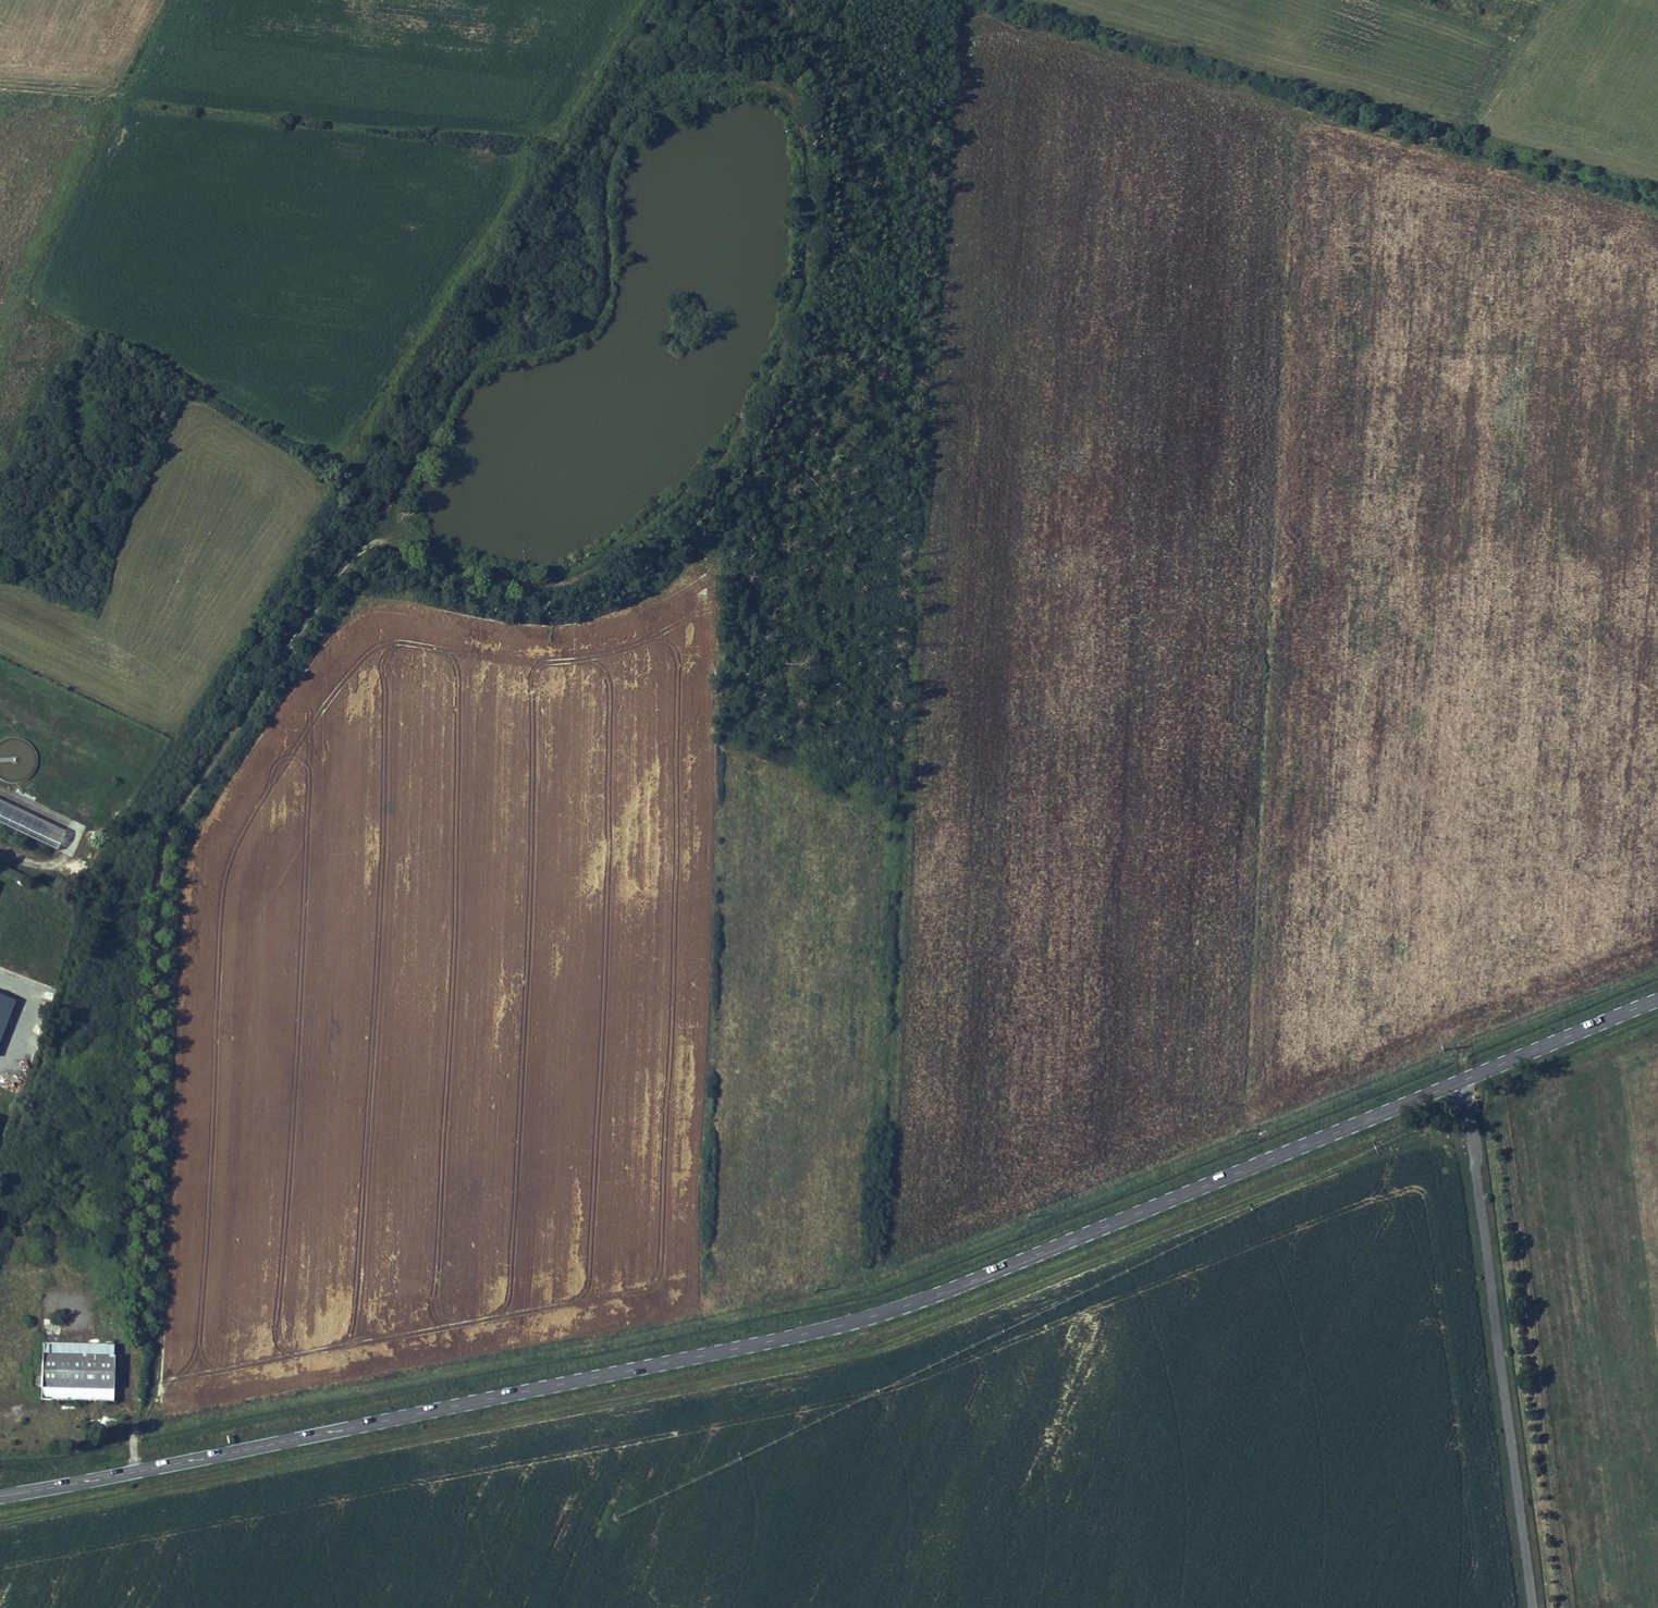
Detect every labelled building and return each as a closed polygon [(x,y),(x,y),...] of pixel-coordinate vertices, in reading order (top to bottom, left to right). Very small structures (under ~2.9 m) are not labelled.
[(0,807),(0,829),(45,850),(53,832),(0,807)] [(13,1000),(0,995),(0,1039),(13,1000)] [(41,1345),(41,1378),(111,1382),(111,1347),(50,1346),(41,1345)]
